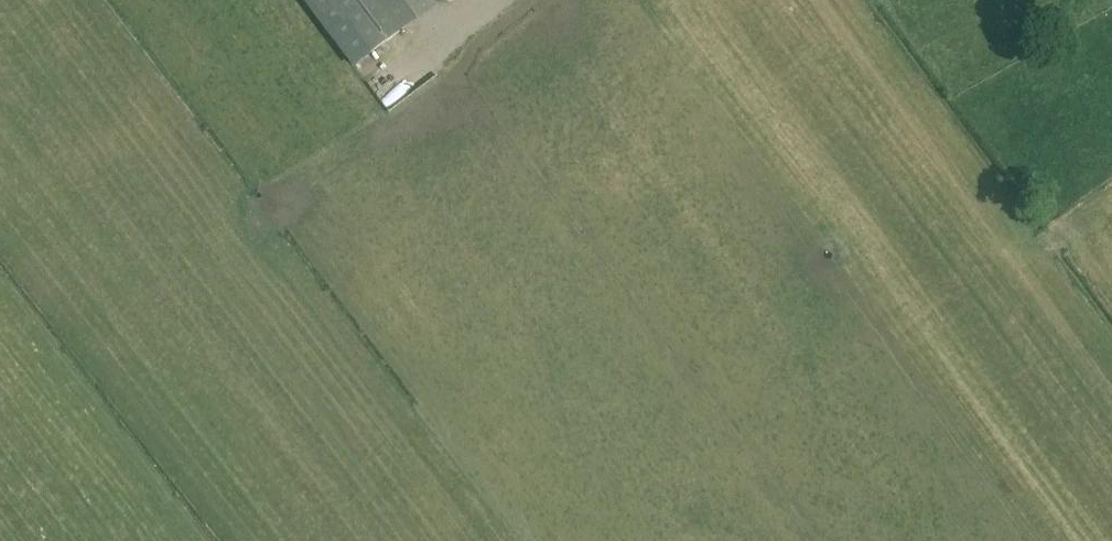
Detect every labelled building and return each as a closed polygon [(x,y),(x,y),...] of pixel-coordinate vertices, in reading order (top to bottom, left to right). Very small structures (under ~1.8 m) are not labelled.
[(357,60),(416,14),(405,0),(311,0),(357,60)]
